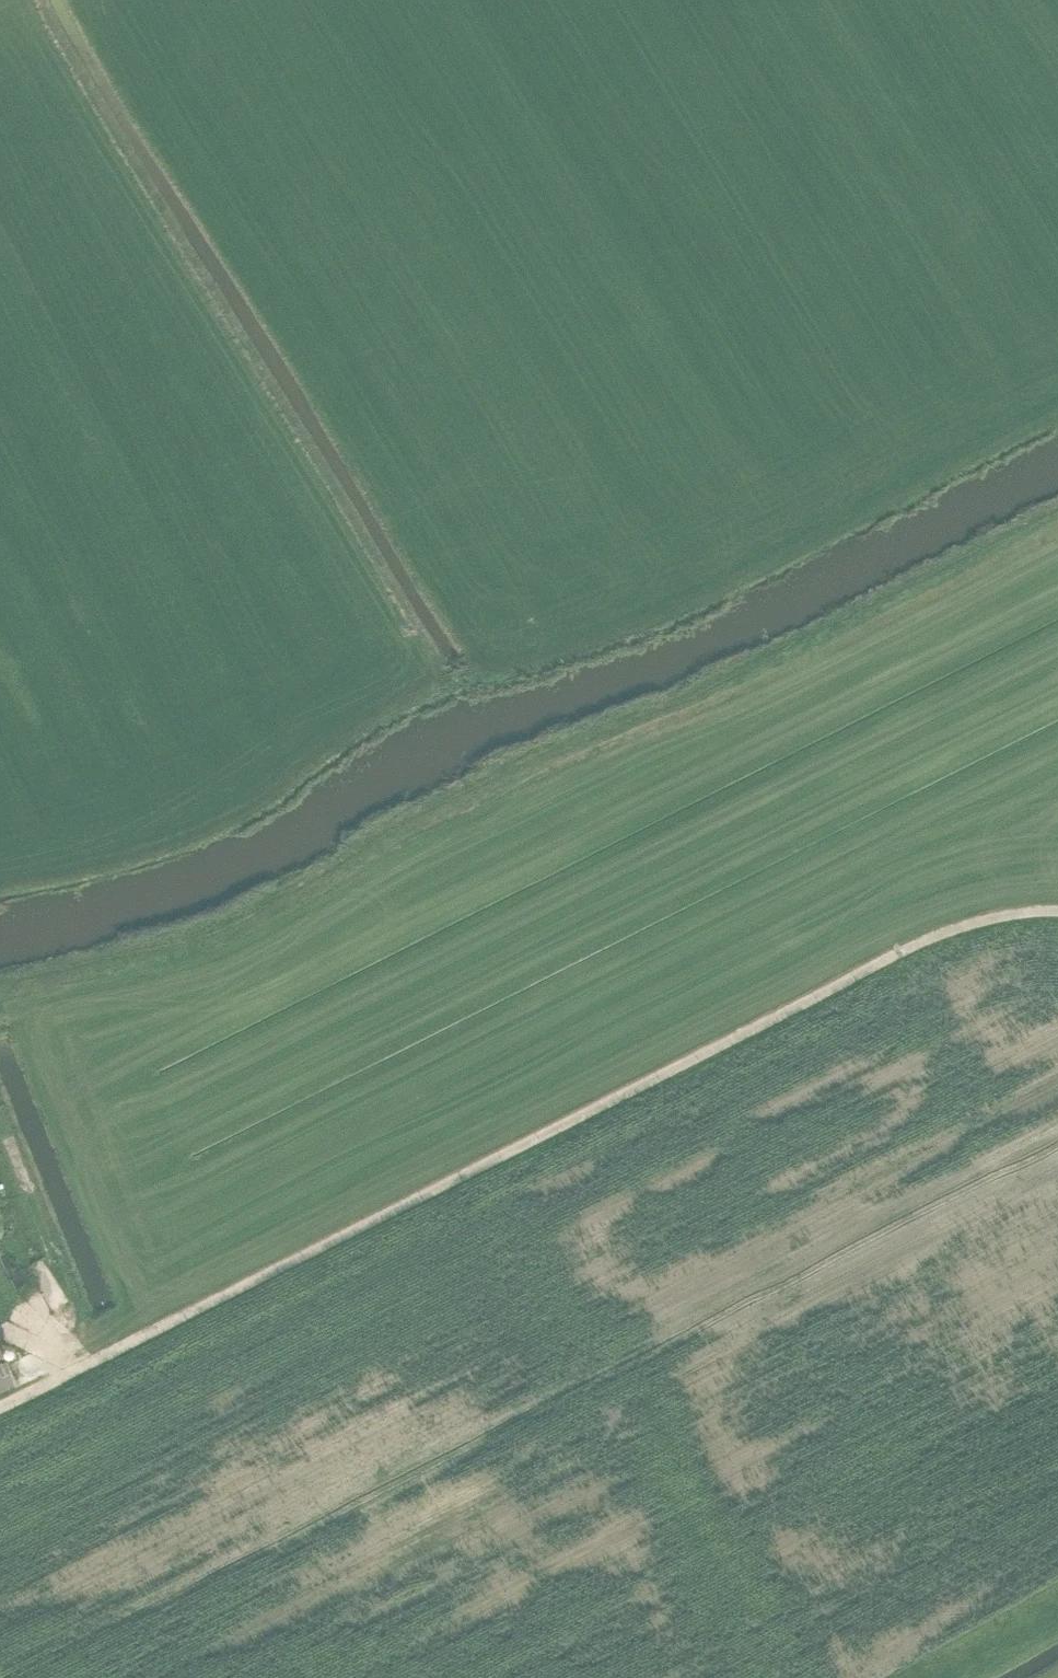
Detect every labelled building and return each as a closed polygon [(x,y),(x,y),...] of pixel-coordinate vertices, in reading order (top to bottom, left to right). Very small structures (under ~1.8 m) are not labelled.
[(17,1384),(7,1362),(0,1346),(0,1392),(17,1384)]
